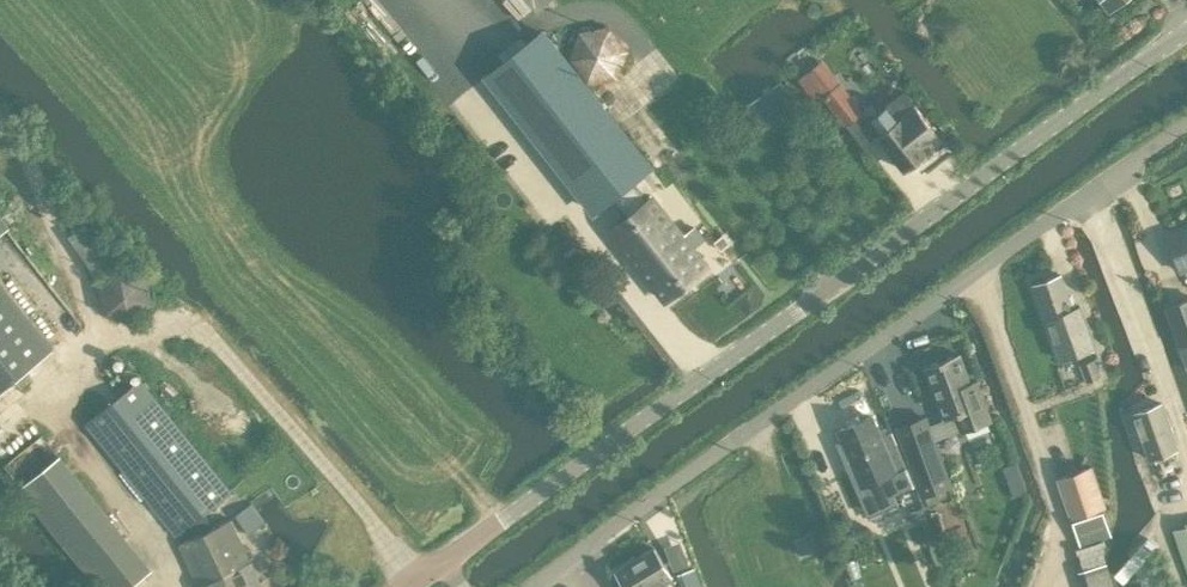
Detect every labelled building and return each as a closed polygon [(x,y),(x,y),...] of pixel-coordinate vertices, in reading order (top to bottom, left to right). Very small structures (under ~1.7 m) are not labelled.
[(539,11),(551,0),(529,0),(539,11)] [(1110,10),(1123,0),(1102,0),(1110,10)] [(628,49),(609,26),(579,31),(568,59),(587,83),(618,78),(628,49)] [(543,32),(488,75),(595,210),(614,194),(632,180),(649,167),(543,32)] [(745,110),(762,132),(798,103),(781,81),(745,110)] [(841,84),(825,96),(847,124),(862,112),(841,84)] [(929,149),(942,138),(917,105),(904,116),(894,103),(877,117),(886,129),(879,135),(906,170),(930,151),(929,149)] [(631,215),(611,230),(665,299),(707,265),(692,247),(704,238),(695,226),(683,235),(653,197),(649,200),(632,180),(614,194),(631,215)] [(10,226),(0,213),(0,234),(10,226)] [(93,219),(71,233),(98,278),(121,264),(93,219)] [(1182,271),(1186,269),(1186,228),(1169,235),(1182,271)] [(153,301),(146,276),(120,267),(99,285),(105,313),(133,321),(153,301)] [(1034,285),(1061,359),(1095,347),(1079,305),(1072,308),(1060,275),(1034,285)] [(55,347),(0,278),(0,391),(55,347)] [(1168,306),(1182,344),(1186,342),(1186,299),(1168,306)] [(926,415),(895,427),(921,496),(952,485),(935,439),(962,429),(962,431),(968,430),(992,420),(978,380),(971,382),(960,353),(926,365),(946,419),(930,425),(926,415)] [(1102,376),(1094,357),(1079,363),(1086,382),(1102,376)] [(197,520),(202,532),(179,543),(200,586),(265,586),(232,517),(212,527),(206,513),(234,491),(142,377),(86,421),(178,536),(197,520)] [(1150,459),(1155,457),(1157,463),(1175,456),(1173,450),(1179,448),(1163,402),(1134,412),(1150,459)] [(895,440),(885,445),(873,415),(838,430),(862,486),(895,473),(906,499),(918,494),(895,440)] [(62,457),(19,491),(95,586),(132,586),(153,572),(62,457)] [(1057,478),(1071,518),(1106,506),(1092,466),(1057,478)] [(266,522),(252,503),(237,514),(251,533),(266,522)] [(1074,530),(1052,537),(1063,568),(1085,561),(1074,530)] [(617,571),(627,586),(669,586),(665,580),(671,575),(654,548),(617,571)] [(676,586),(677,586),(698,586),(694,578),(676,586)]
